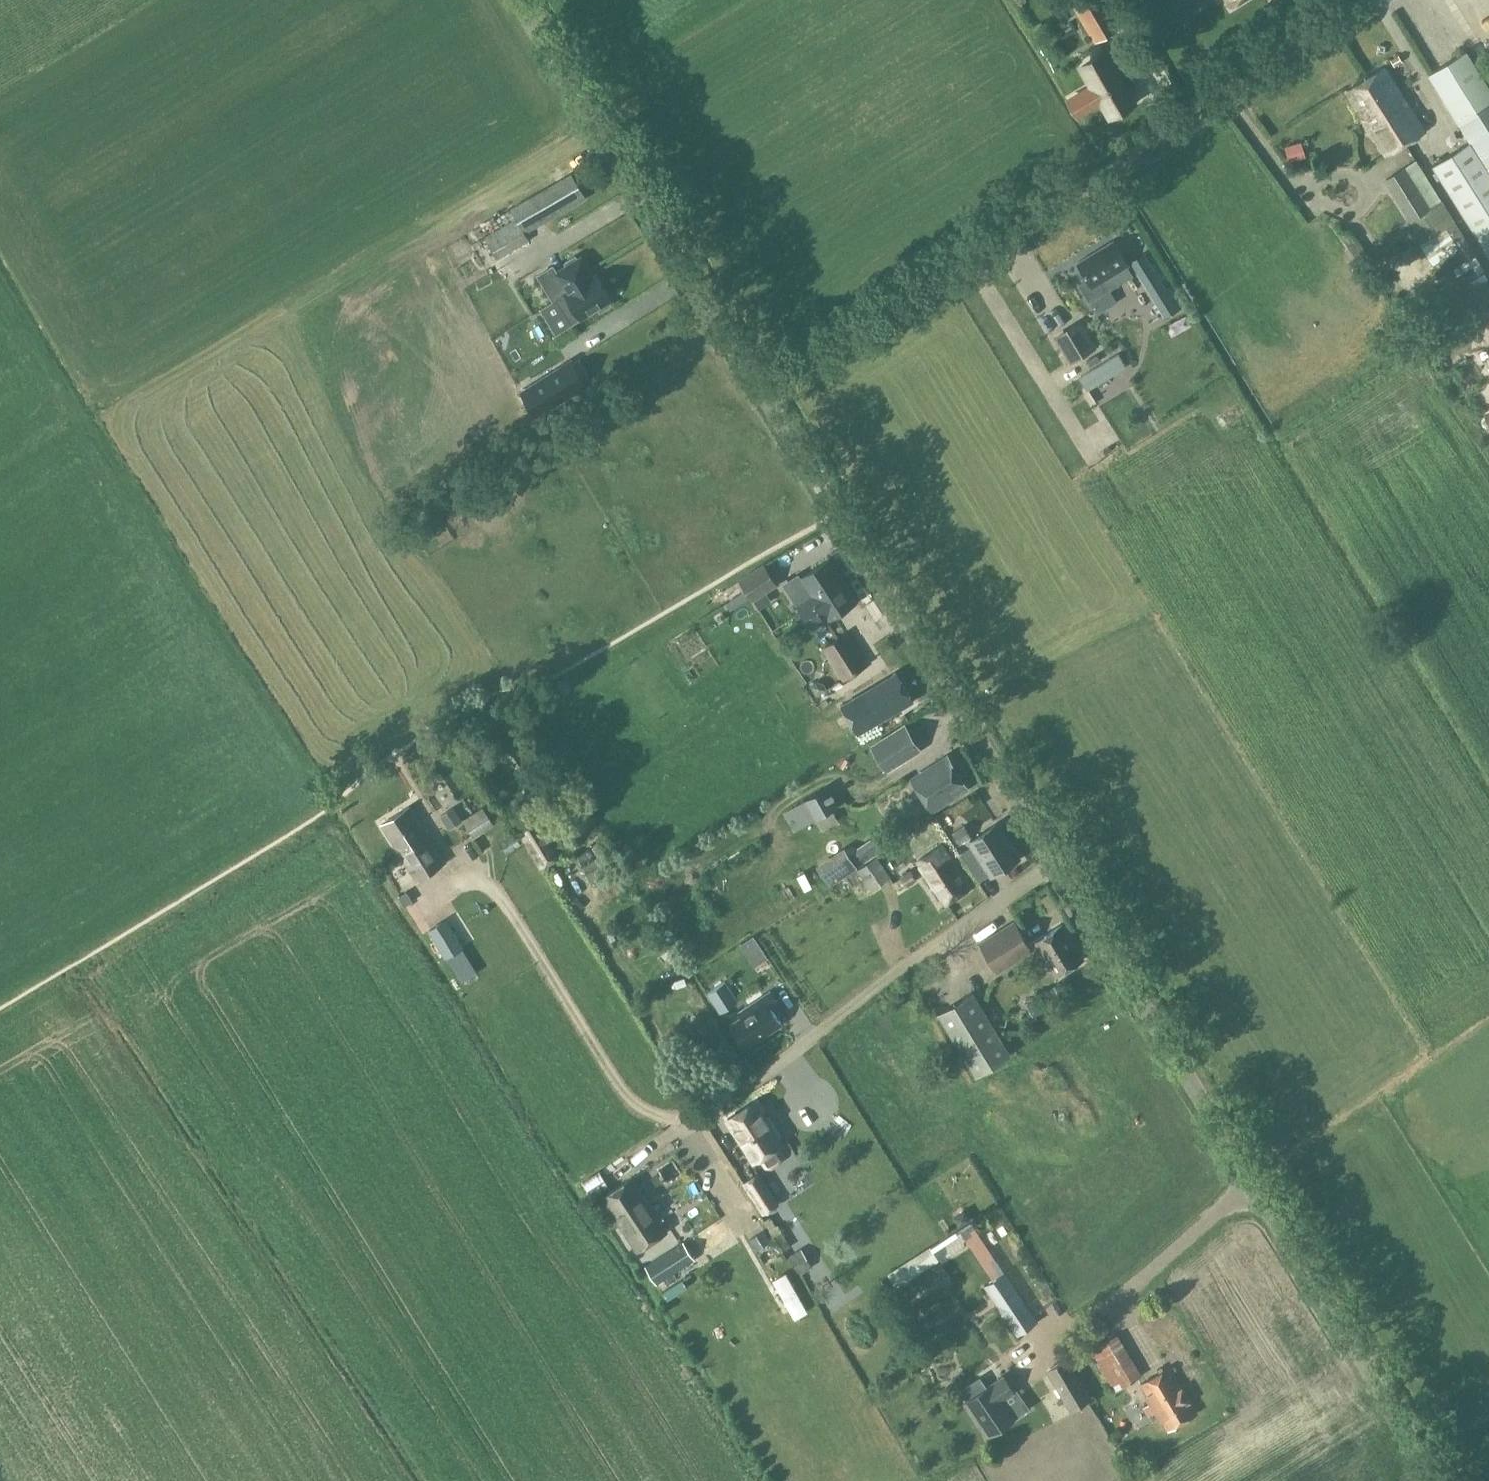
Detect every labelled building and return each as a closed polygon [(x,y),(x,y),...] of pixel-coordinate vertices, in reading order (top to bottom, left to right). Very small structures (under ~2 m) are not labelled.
[(1076,7),(1085,24),(1109,10),(1103,0),(1088,0),(1076,7)] [(1458,202),(1488,252),(1488,87),(1467,52),(1430,75),(1472,143),(1435,165),(1458,202)] [(1103,102),(1111,116),(1134,103),(1124,85),(1133,80),(1117,53),(1108,58),(1106,53),(1082,67),(1093,86),(1080,94),(1089,110),(1103,102)] [(1363,119),(1373,133),(1388,157),(1426,133),(1385,68),(1347,92),(1363,119)] [(1296,144),(1284,147),(1289,161),(1300,157),(1296,144)] [(1417,160),(1385,180),(1411,222),(1444,203),(1443,201),(1417,160)] [(1378,171),(1359,179),(1382,232),(1404,222),(1397,204),(1392,206),(1378,171)] [(556,217),(587,199),(572,174),(511,209),(516,219),(526,235),(536,229),(556,217)] [(484,237),(497,260),(529,241),(526,235),(516,219),(484,237)] [(1133,275),(1128,266),(1129,265),(1114,241),(1078,263),(1088,279),(1078,284),(1090,302),(1133,275)] [(1145,253),(1131,262),(1166,317),(1182,307),(1169,286),(1166,288),(1145,253)] [(579,275),(588,269),(581,258),(578,260),(576,256),(565,263),(568,267),(557,273),(553,266),(538,275),(554,302),(558,300),(558,299),(584,283),(579,275)] [(593,277),(588,269),(579,275),(584,283),(558,299),(558,300),(573,324),(598,308),(600,311),(611,305),(609,301),(611,300),(596,275),(593,277)] [(1097,348),(1081,320),(1054,335),(1070,363),(1097,348)] [(1477,349),(1488,348),(1488,333),(1475,334),(1477,349)] [(1109,361),(1081,377),(1090,394),(1092,393),(1095,398),(1106,391),(1103,384),(1117,376),(1109,361)] [(523,393),(537,415),(569,395),(555,373),(523,393)] [(1480,386),(1463,398),(1471,409),(1488,396),(1480,386)] [(831,560),(800,580),(815,603),(802,612),(813,629),(826,620),(827,622),(858,602),(831,560)] [(739,579),(753,602),(778,586),(764,563),(739,579)] [(722,626),(732,611),(723,605),(712,620),(722,626)] [(868,665),(846,633),(822,649),(844,681),(868,665)] [(811,687),(817,697),(828,690),(824,684),(818,683),(811,687)] [(861,693),(841,706),(858,734),(879,722),(861,693)] [(538,714),(550,706),(544,696),(532,704),(538,714)] [(905,724),(870,746),(887,773),(923,751),(905,724)] [(931,807),(964,786),(947,759),(915,779),(931,807)] [(802,802),(813,821),(840,806),(829,787),(802,802)] [(400,854),(428,836),(409,807),(381,825),(400,854)] [(450,828),(462,821),(453,807),(442,815),(450,828)] [(463,820),(474,838),(495,825),(483,807),(463,820)] [(517,826),(540,869),(561,857),(538,815),(517,826)] [(989,875),(991,878),(1021,859),(998,824),(968,843),(971,847),(962,853),(979,881),(989,875)] [(970,836),(964,826),(950,835),(957,845),(970,836)] [(507,852),(521,843),(514,832),(500,841),(507,852)] [(445,863),(428,836),(400,854),(417,881),(445,863)] [(883,851),(875,838),(856,849),(864,862),(883,851)] [(918,862),(926,873),(947,905),(968,891),(947,859),(952,856),(945,844),(918,862)] [(865,863),(856,849),(854,846),(820,868),(831,885),(865,863)] [(871,891),(891,877),(878,857),(857,870),(871,891)] [(917,882),(911,871),(901,877),(907,888),(917,882)] [(399,896),(405,906),(413,902),(406,892),(399,896)] [(447,959),(464,948),(446,920),(429,931),(447,959)] [(1039,947),(1056,976),(1083,959),(1062,926),(1045,937),(1044,936),(1029,945),(1014,923),(980,944),(998,973),(1039,947)] [(745,950),(757,942),(754,936),(741,944),(745,950)] [(767,955),(753,963),(766,983),(779,975),(767,955)] [(704,987),(721,1014),(738,1003),(721,976),(704,987)] [(1052,988),(1037,998),(1045,1010),(1060,1000),(1052,988)] [(738,1012),(741,1018),(732,1024),(747,1047),(782,1024),(773,1010),(780,1005),(771,990),(738,1012)] [(1011,1055),(974,993),(939,1014),(976,1076),(1011,1055)] [(755,1162),(760,1159),(766,1168),(767,1168),(768,1168),(770,1168),(773,1168),(776,1168),(777,1167),(779,1165),(781,1163),(782,1162),(783,1161),(783,1159),(783,1158),(783,1156),(783,1155),(779,1147),(782,1145),(753,1103),(728,1119),(755,1162)] [(779,1203),(760,1172),(743,1183),(762,1214),(779,1203)] [(596,1174),(583,1183),(594,1198),(606,1190),(596,1174)] [(666,1233),(654,1213),(632,1179),(604,1198),(638,1251),(666,1233)] [(771,1218),(765,1221),(783,1251),(791,1247),(779,1226),(776,1227),(771,1218)] [(960,1230),(993,1280),(985,1286),(1018,1336),(1038,1322),(971,1223),(960,1230)] [(769,1270),(780,1264),(761,1225),(749,1230),(769,1270)] [(684,1242),(645,1266),(657,1284),(695,1260),(684,1242)] [(931,1247),(888,1273),(896,1287),(939,1261),(931,1247)] [(800,1276),(812,1268),(801,1250),(789,1258),(800,1276)] [(815,1315),(801,1324),(808,1335),(822,1327),(815,1315)] [(1115,1392),(1142,1376),(1118,1335),(1091,1350),(1115,1392)] [(1051,1368),(1049,1374),(1071,1411),(1092,1399),(1068,1358),(1051,1368)] [(962,1390),(969,1400),(966,1402),(989,1437),(1017,1418),(1008,1405),(1018,1398),(997,1366),(962,1390)] [(1141,1384),(1162,1420),(1169,1430),(1197,1413),(1170,1367),(1141,1384)]
